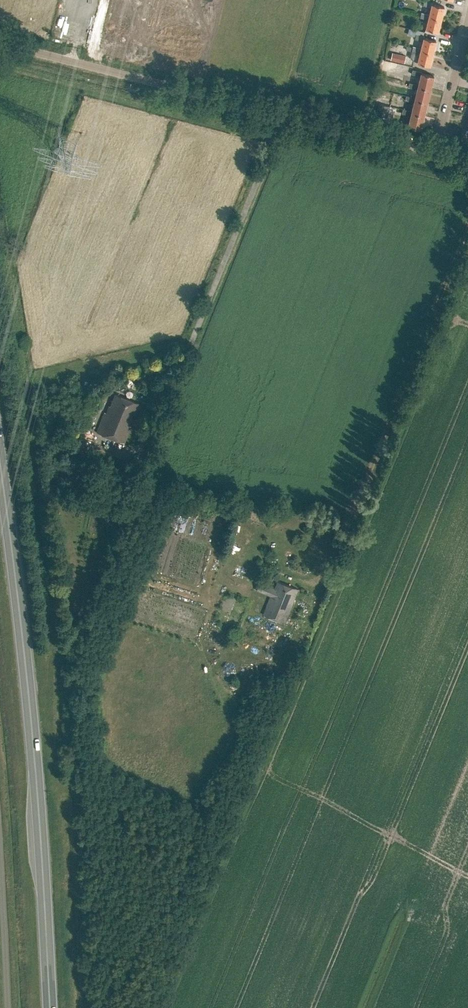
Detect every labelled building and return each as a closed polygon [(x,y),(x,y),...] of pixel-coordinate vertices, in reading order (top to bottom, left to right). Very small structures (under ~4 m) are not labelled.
[(431,7),(429,15),(429,16),(441,19),(444,6),(432,3),(432,2),(424,0),(423,5),(431,7)] [(421,13),(420,17),(428,19),(426,28),(438,31),(441,19),(429,16),(429,15),(421,13)] [(421,49),(433,52),(436,40),(424,37),(424,36),(416,34),(415,38),(423,40),(421,48),(421,49)] [(420,53),(417,62),(429,65),(433,52),(421,49),(421,48),(413,46),(412,51),(420,53)] [(405,55),(392,52),(390,60),(404,63),(405,55)] [(395,74),(397,62),(384,59),(381,71),(395,74)] [(403,74),(402,80),(409,82),(418,85),(430,89),(434,75),(421,72),(412,69),(411,74),(420,76),(420,78),(403,74)] [(409,82),(408,87),(417,89),(415,98),(415,99),(427,102),(430,89),(418,85),(409,82)] [(415,99),(415,98),(406,96),(405,100),(414,102),(411,111),(411,112),(424,115),(427,102),(415,99)] [(389,106),(379,103),(376,115),(387,117),(389,106)] [(402,113),(410,115),(408,125),(421,128),(424,115),(411,112),(411,111),(403,109),(402,113)] [(109,405),(106,413),(105,412),(97,432),(124,443),(133,422),(130,421),(132,417),(134,418),(140,403),(115,393),(110,406),(109,405)] [(48,451),(59,454),(61,449),(50,445),(48,451)] [(256,589),(271,595),(263,614),(285,623),(298,589),(278,580),(275,588),(260,581),(256,589)]
